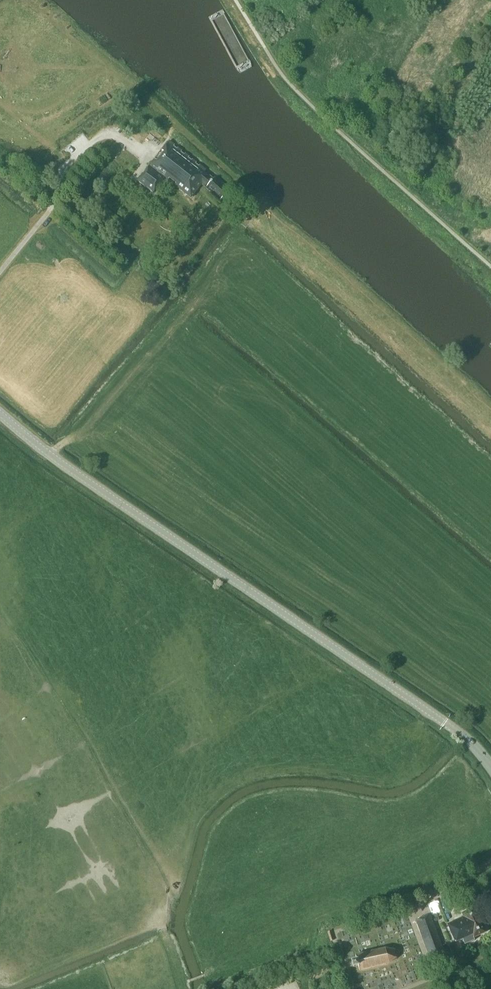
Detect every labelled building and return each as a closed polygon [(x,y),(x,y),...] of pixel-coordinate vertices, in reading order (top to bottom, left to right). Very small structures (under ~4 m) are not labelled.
[(139,181),(154,193),(165,178),(192,198),(202,185),(220,202),(230,191),(215,177),(214,179),(205,172),(206,170),(169,142),(139,181)] [(465,918),(450,924),(449,925),(456,942),(463,939),(466,945),(476,940),(474,938),(485,933),(475,909),(463,914),(465,918)] [(431,916),(416,921),(430,957),(444,951),(431,916)] [(390,964),(397,959),(394,950),(386,948),(357,955),(357,960),(351,962),(352,966),(353,968),(359,967),(360,971),(390,964)]
